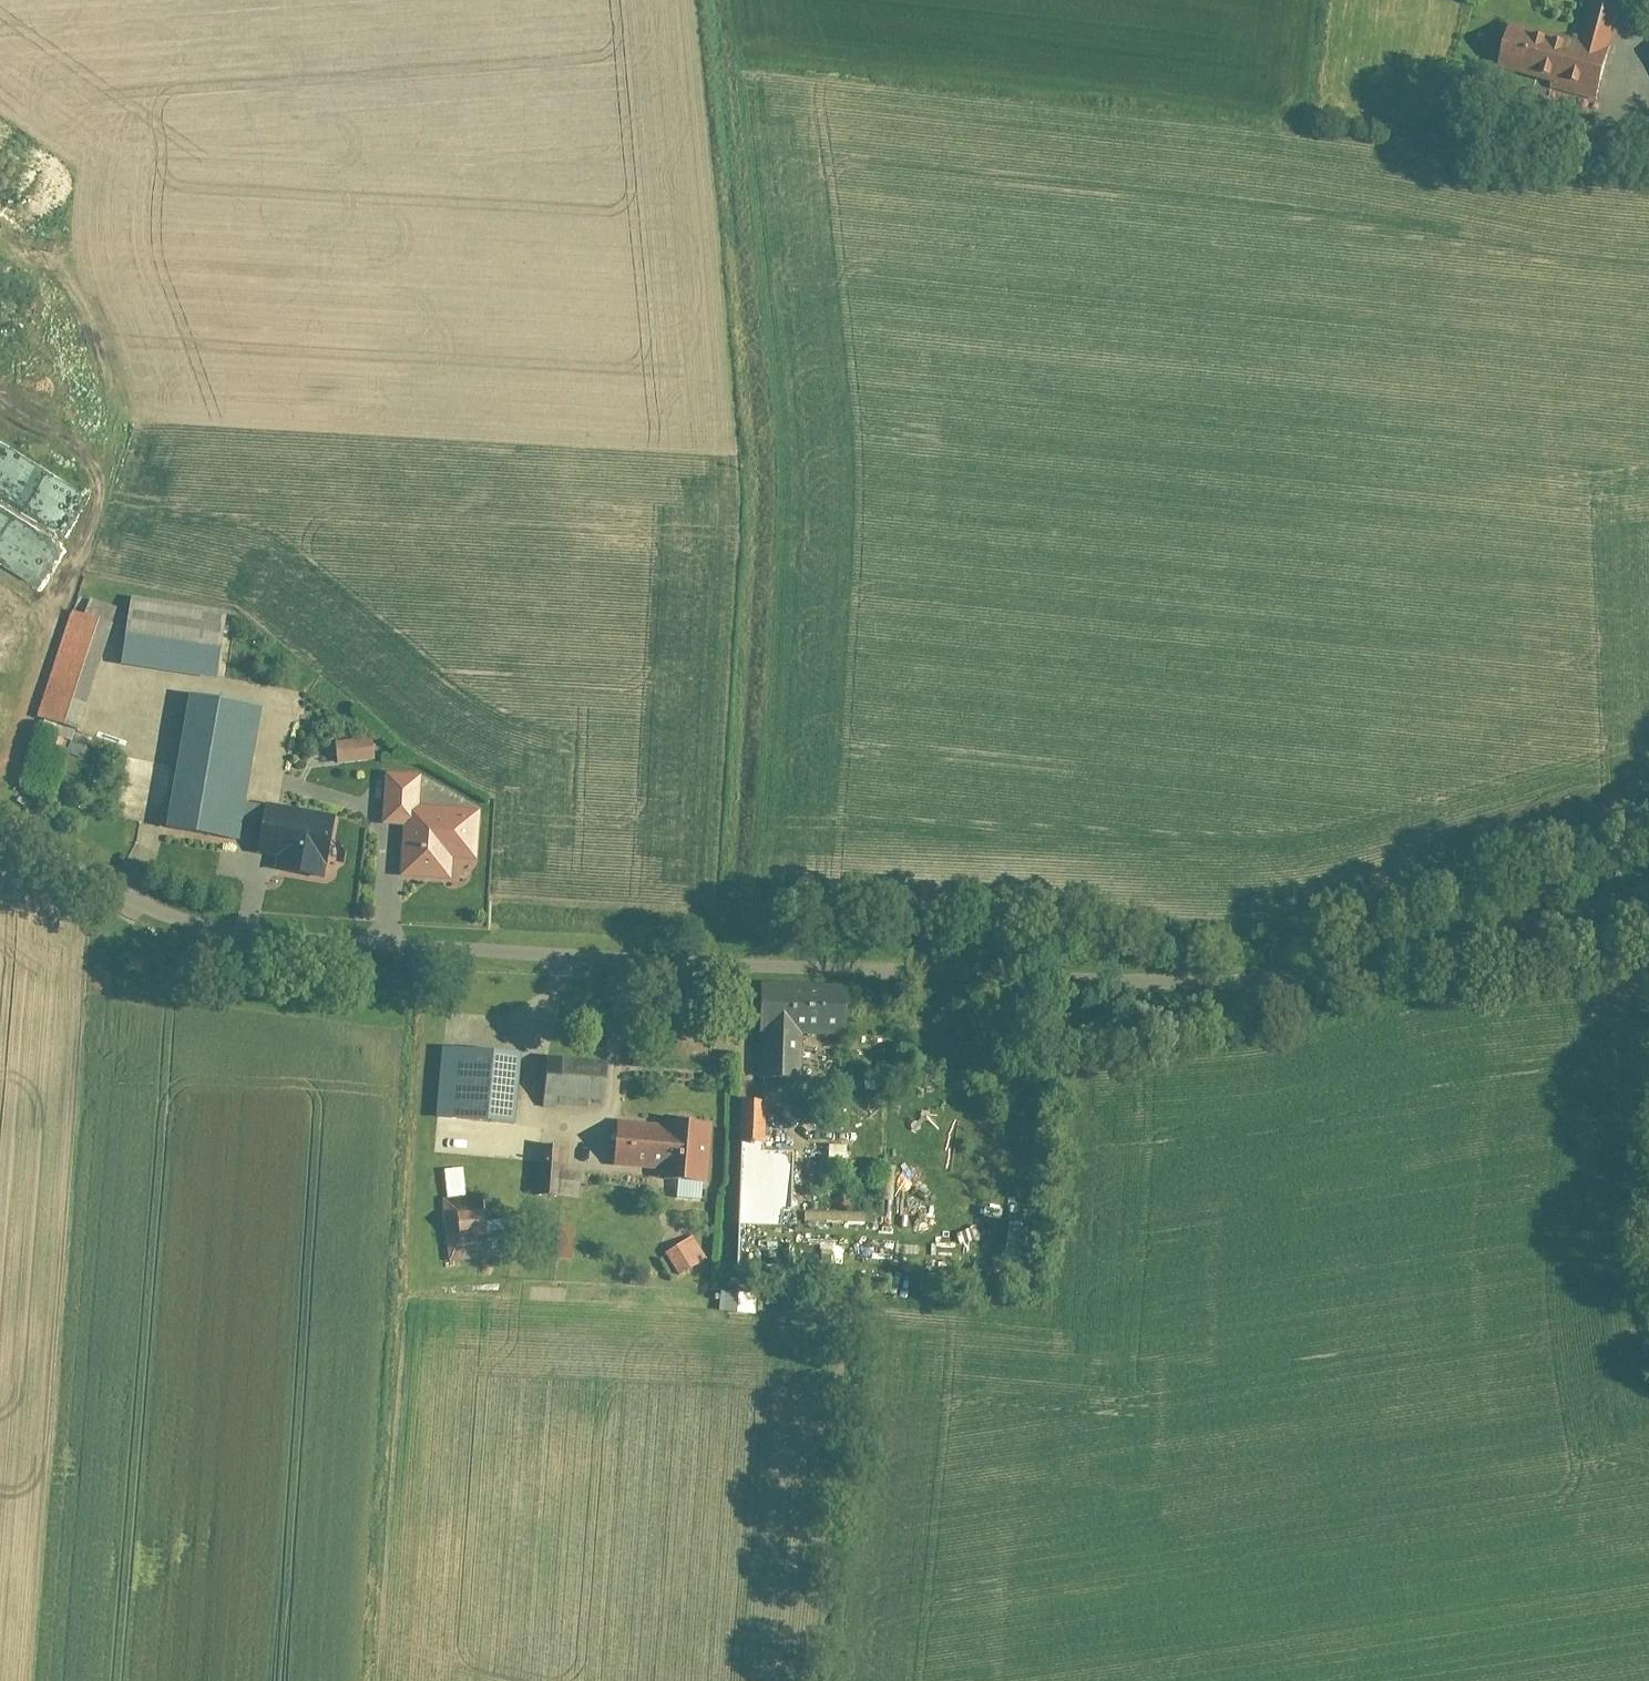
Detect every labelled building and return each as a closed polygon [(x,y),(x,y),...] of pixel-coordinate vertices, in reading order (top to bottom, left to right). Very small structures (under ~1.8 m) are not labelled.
[(1487,85),(1594,107),(1616,0),(1582,0),(1576,32),(1502,17),(1487,85)] [(132,605),(117,670),(216,692),(231,627),(132,605)] [(112,637),(75,625),(44,720),(80,732),(112,637)] [(257,710),(192,698),(167,831),(235,844),(238,827),(262,831),(265,812),(239,807),(257,710)] [(338,765),(372,761),(370,743),(336,747),(338,765)] [(262,831),(258,852),(281,857),(278,872),(321,880),(331,824),(265,812),(262,831)] [(470,859),(473,817),(407,812),(403,876),(444,879),(446,858),(470,859)] [(848,990),(761,986),(757,1086),(790,1087),(792,1045),(845,1047),(848,990)] [(526,1125),(529,1068),(456,1063),(452,1121),(526,1125)] [(625,1072),(551,1068),(549,1104),(623,1109),(625,1072)] [(739,1116),(738,1162),(737,1213),(791,1214),(791,1163),(760,1162),(761,1116),(739,1116)] [(701,1185),(706,1129),(667,1125),(666,1131),(616,1126),(612,1167),(663,1172),(662,1181),(701,1185)] [(562,1156),(518,1153),(515,1201),(571,1205),(573,1180),(560,1179),(562,1156)] [(458,1229),(458,1261),(517,1260),(516,1228),(458,1229)] [(686,1247),(661,1265),(672,1281),(698,1263),(686,1247)]
